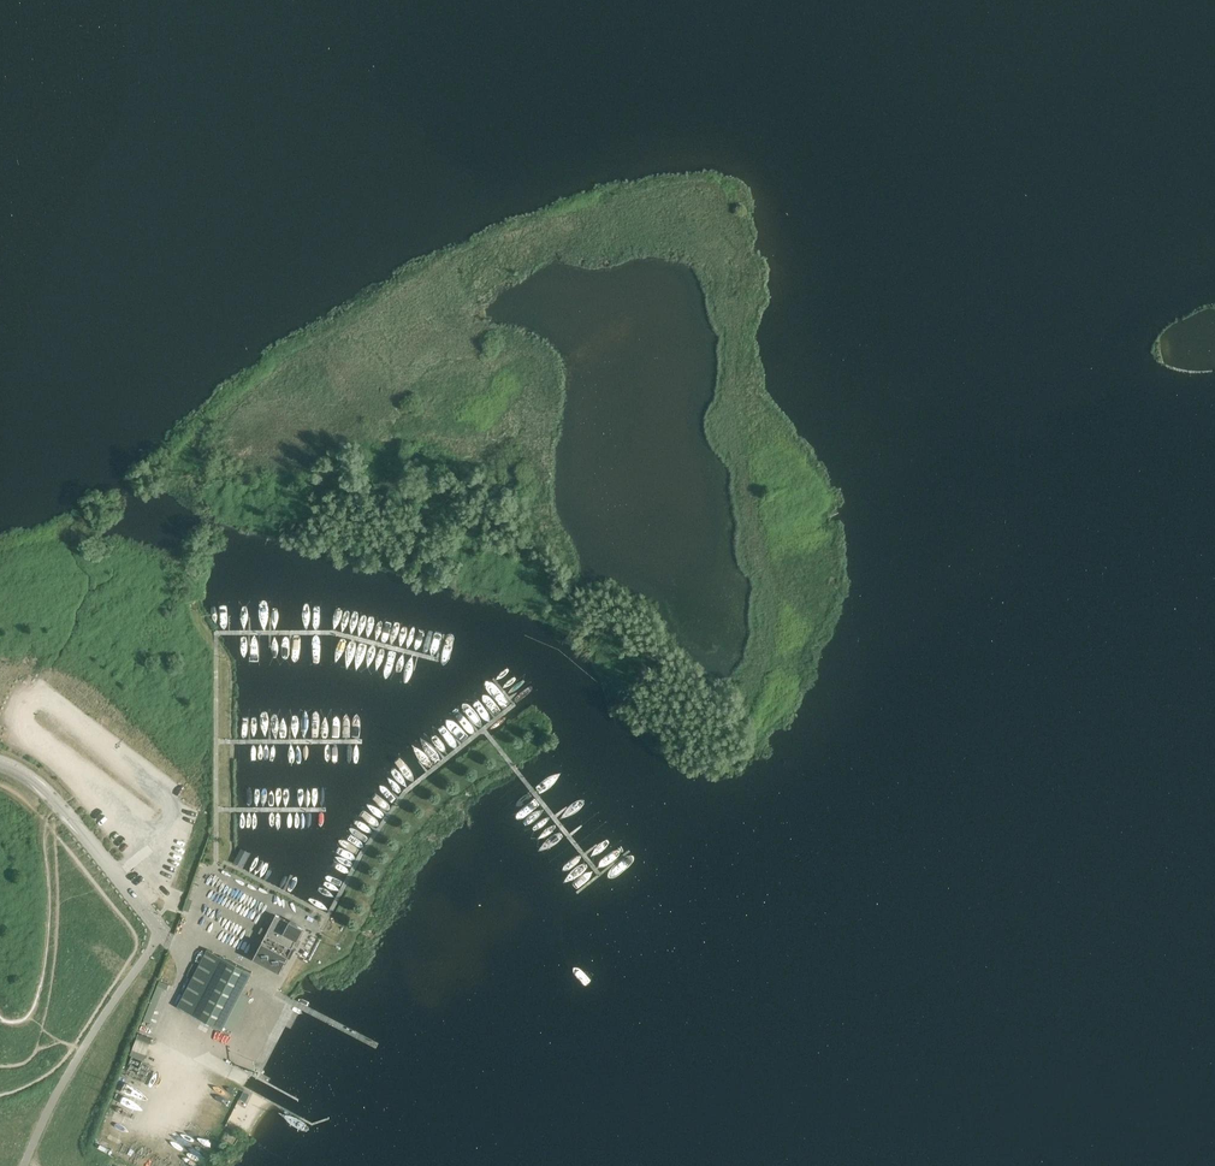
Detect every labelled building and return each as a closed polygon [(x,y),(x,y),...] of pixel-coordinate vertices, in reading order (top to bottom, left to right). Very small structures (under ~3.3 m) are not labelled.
[(276,915),(253,959),(279,973),(302,928),(276,915)] [(222,956),(209,951),(202,965),(179,1008),(191,1014),(222,956)] [(222,956),(191,1014),(221,1029),(251,971),(222,956)] [(160,980),(144,1019),(151,1022),(167,983),(160,980)] [(234,1030),(251,996),(242,991),(225,1025),(234,1030)]
